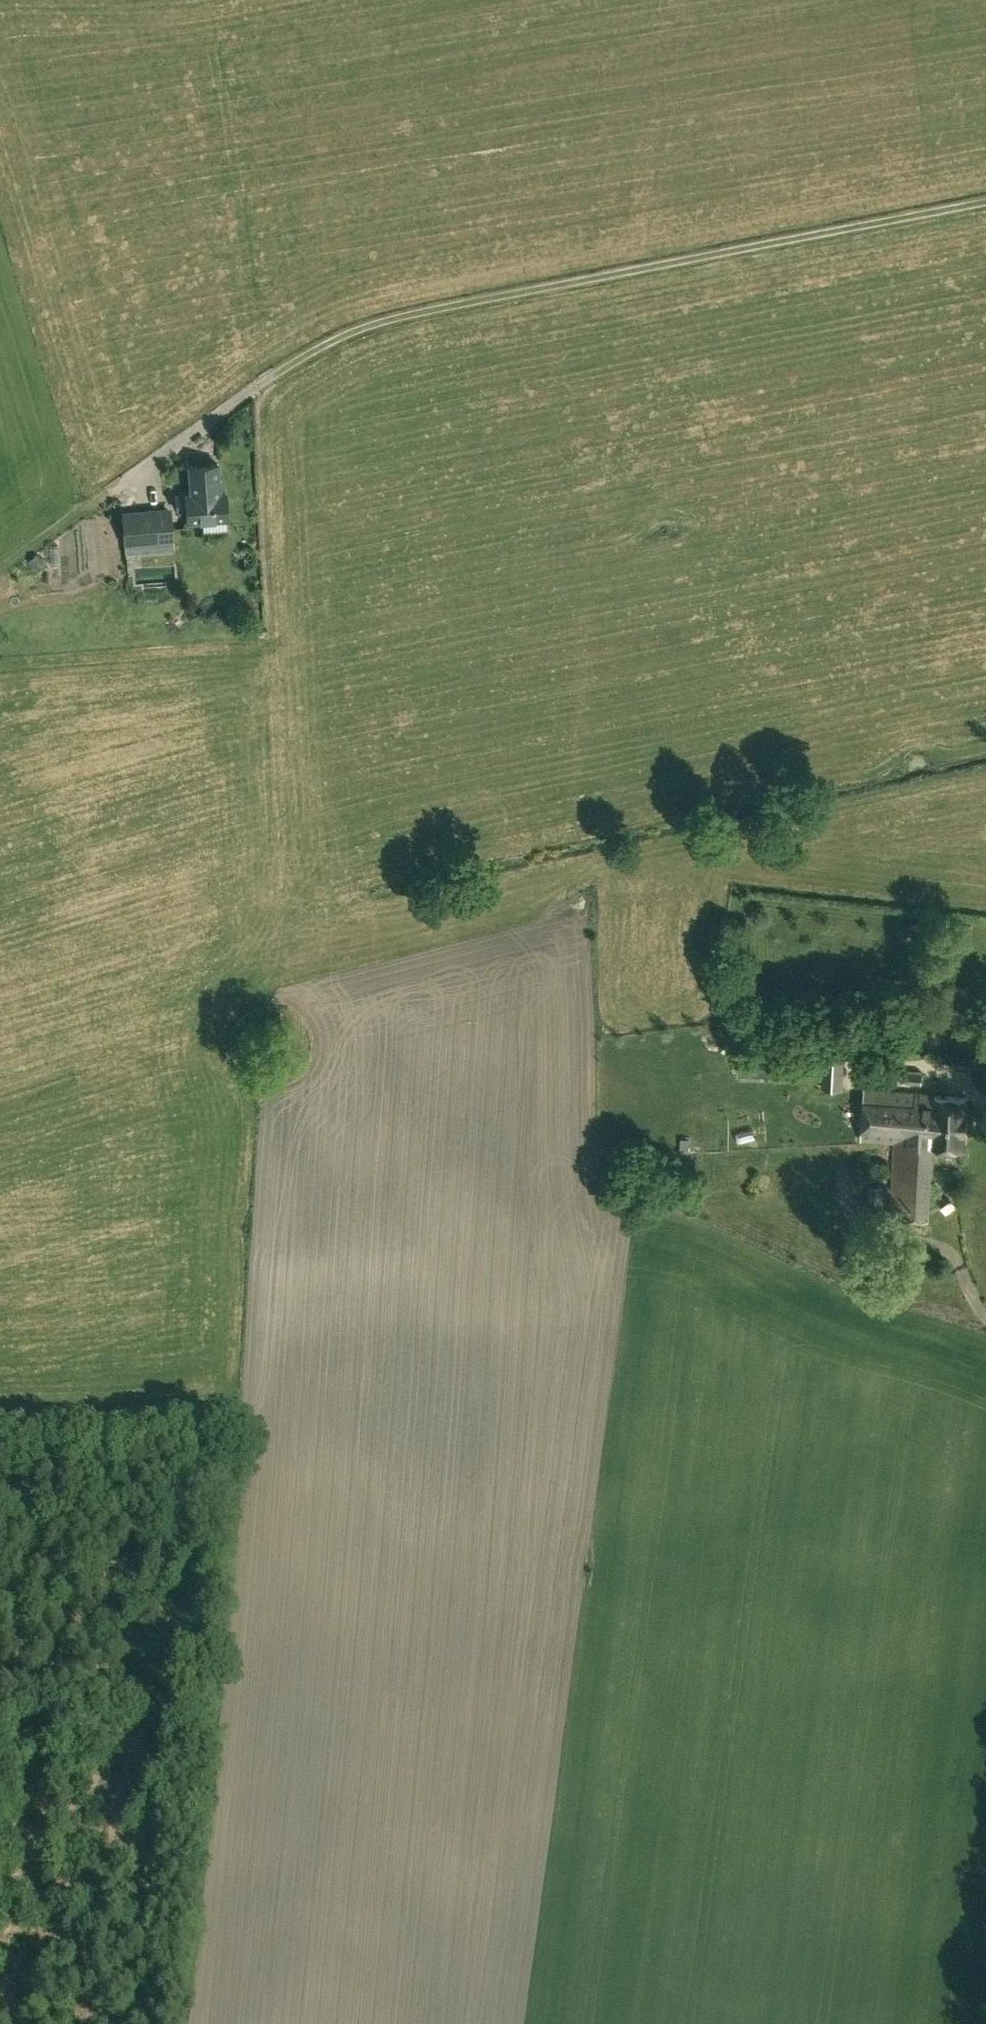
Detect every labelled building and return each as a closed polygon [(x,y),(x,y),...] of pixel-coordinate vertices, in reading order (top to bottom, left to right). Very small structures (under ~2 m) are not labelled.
[(230,519),(228,493),(225,493),(225,490),(222,490),(219,464),(191,467),(194,492),(174,493),(176,510),(189,509),(190,523),(230,519)] [(173,539),(171,513),(139,515),(141,542),(173,539)] [(28,562),(38,571),(45,563),(35,554),(28,562)] [(824,1054),(823,1087),(844,1088),(845,1057),(843,1057),(844,1040),(818,1039),(818,1054),(824,1054)] [(907,1071),(907,1080),(907,1083),(922,1084),(923,1072),(907,1071)] [(865,1138),(896,1141),(891,1215),(929,1217),(935,1144),(937,1118),(922,1116),(924,1094),(869,1090),(865,1138)] [(969,1097),(924,1094),(922,1116),(937,1118),(935,1144),(965,1147),(969,1097)] [(869,1209),(885,1210),(885,1187),(872,1186),(869,1209)]
